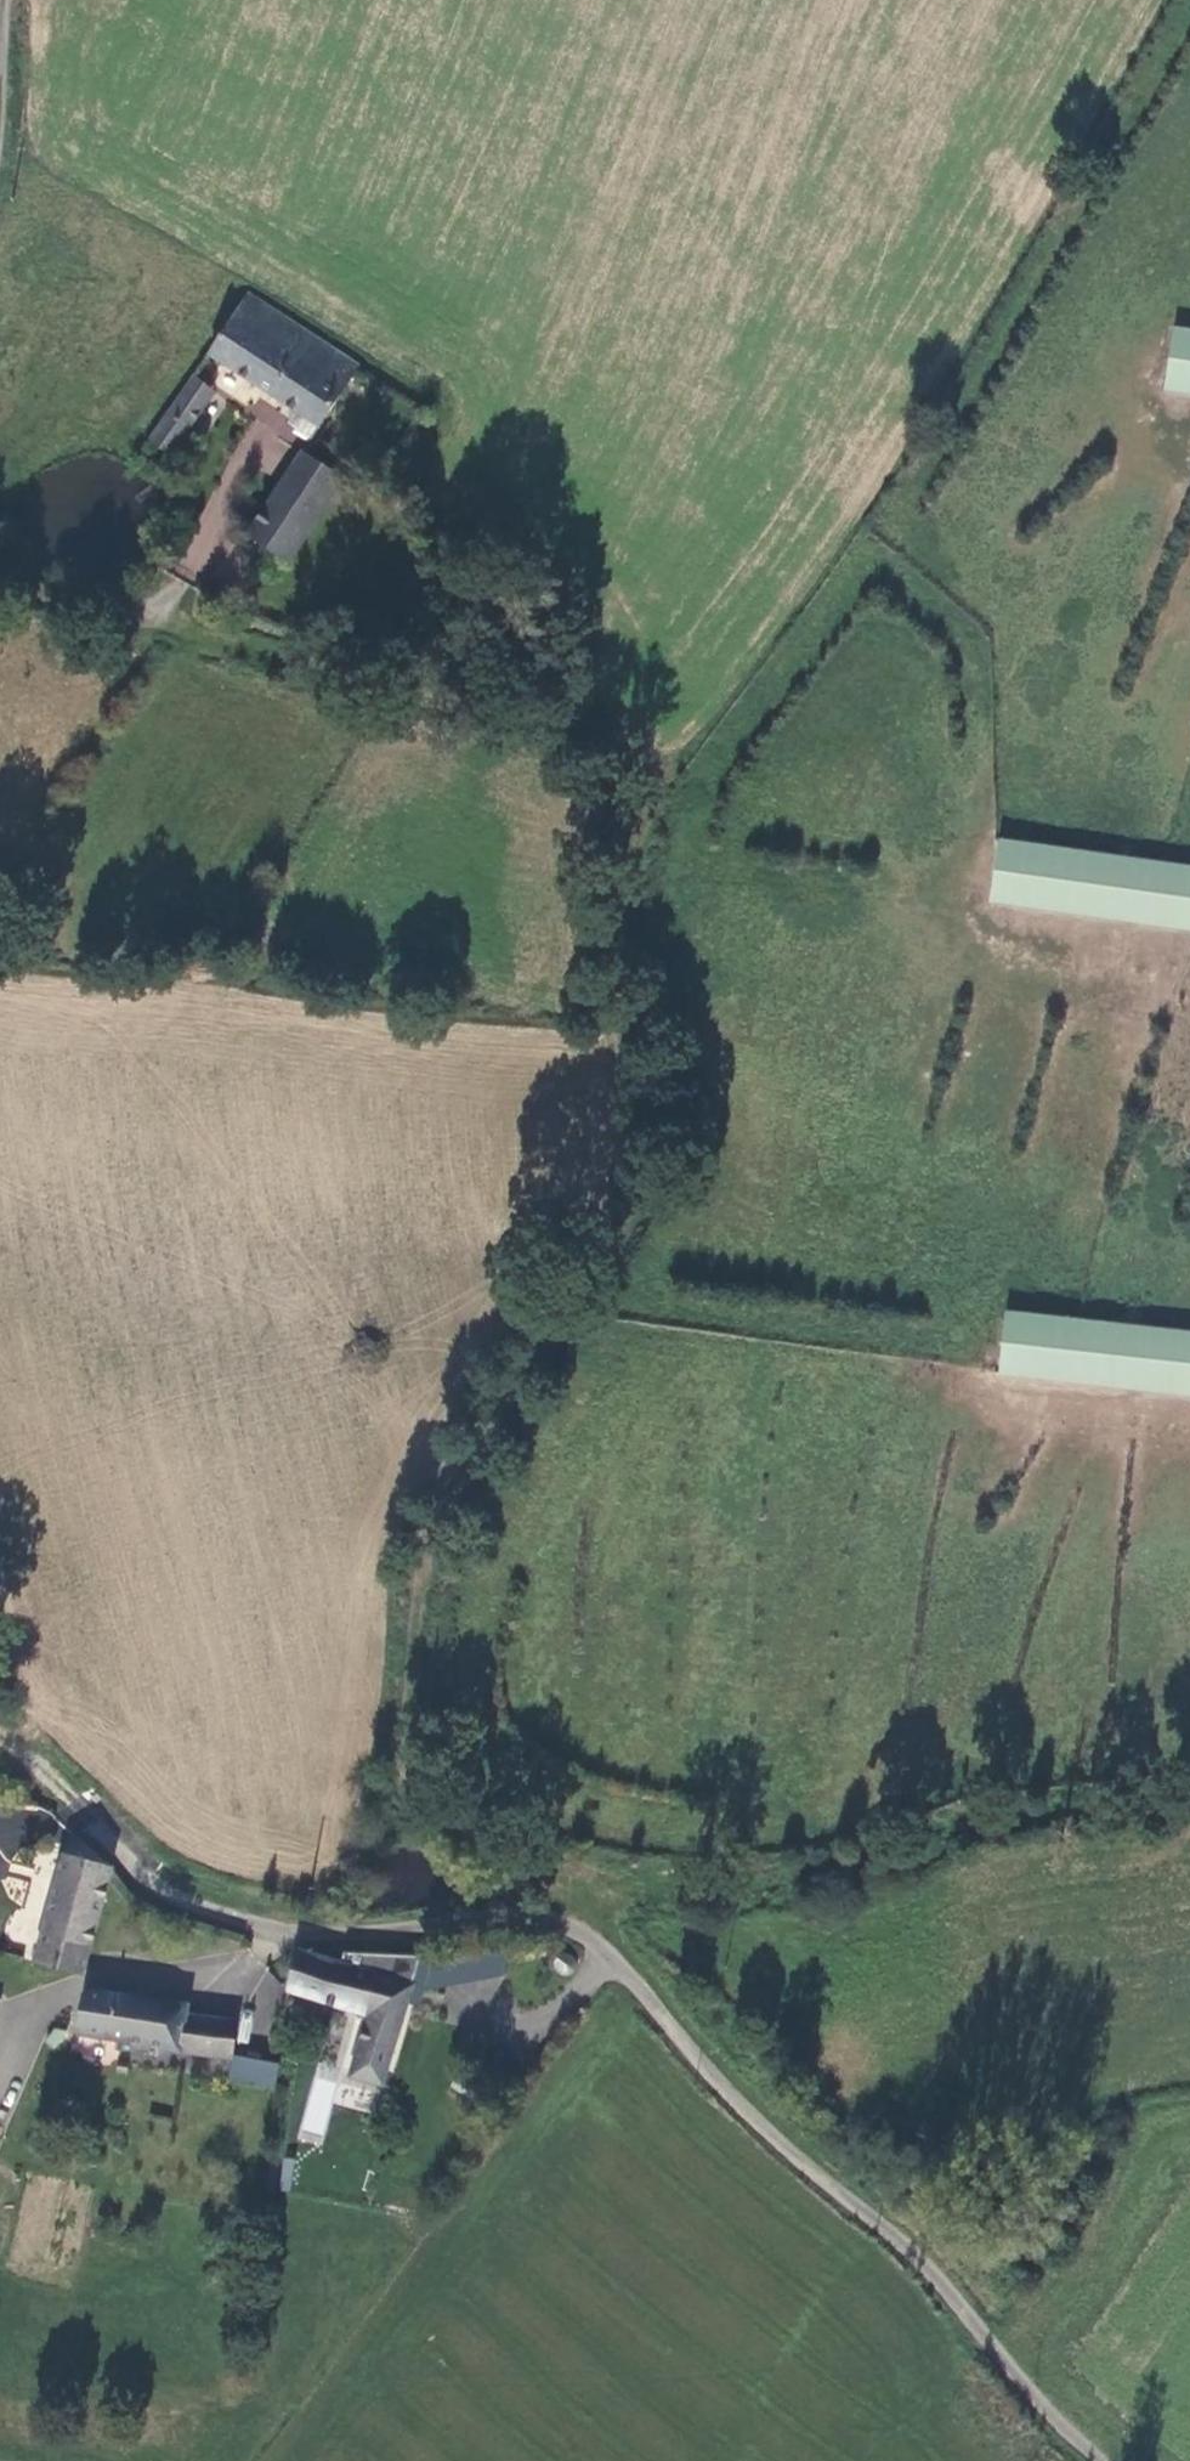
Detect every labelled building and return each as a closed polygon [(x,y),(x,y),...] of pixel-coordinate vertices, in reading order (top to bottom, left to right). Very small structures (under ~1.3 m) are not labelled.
[(317,419),(352,361),(239,291),(204,348),(317,419)] [(1177,329),(1166,394),(1189,398),(1189,331),(1177,329)] [(212,388),(191,375),(149,437),(168,451),(212,388)] [(244,530),(284,556),(337,475),(298,448),(244,530)] [(999,844),(991,906),(1189,934),(1189,871),(999,844)] [(1005,1316),(999,1378),(1189,1398),(1189,1336),(1005,1316)] [(106,1866),(58,1849),(29,1957),(76,1971),(106,1866)] [(381,2080),(411,1981),(294,1948),(281,1987),(362,2010),(344,2070),(381,2080)] [(576,1959),(575,1956),(573,1953),(570,1951),(567,1950),(563,1950),(560,1951),(557,1952),(555,1955),(553,1958),(552,1961),(553,1965),(554,1968),(556,1970),(559,1972),(562,1973),(565,1974),(569,1973),(572,1971),(574,1969),(576,1966),(576,1962),(576,1959)] [(176,2048),(181,2010),(183,2000),(92,1986),(76,1993),(72,2034),(176,2048)] [(232,2017),(181,2010),(176,2048),(226,2054),(232,2017)] [(274,2090),(278,2061),(231,2055),(227,2084),(274,2090)]
